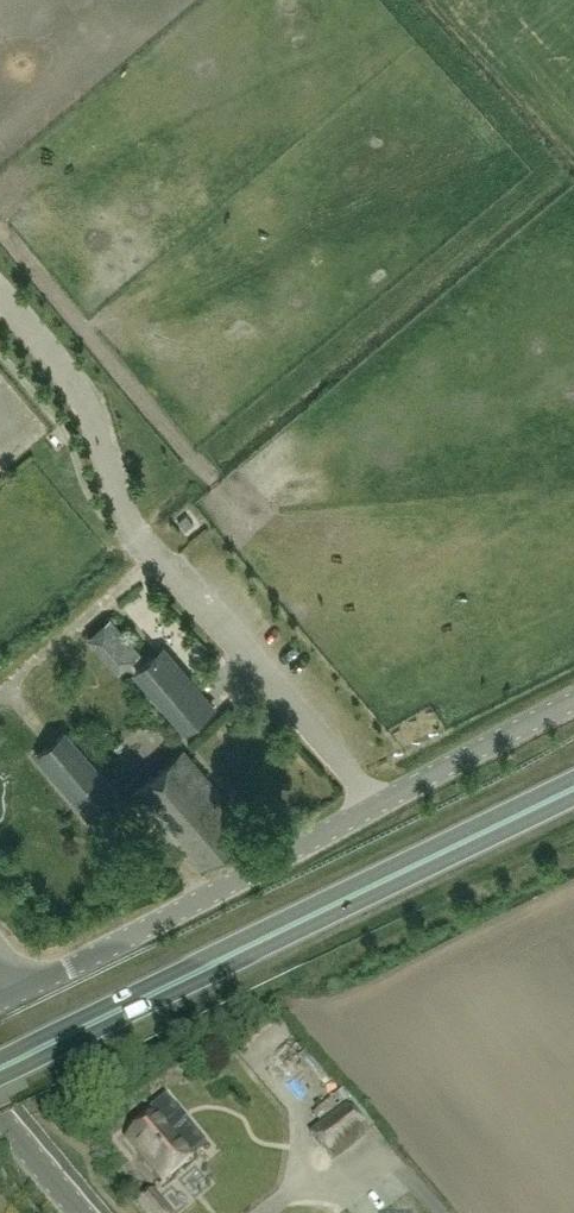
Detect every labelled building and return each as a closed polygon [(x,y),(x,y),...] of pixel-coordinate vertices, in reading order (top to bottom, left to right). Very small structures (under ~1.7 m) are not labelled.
[(140,653),(111,619),(90,638),(118,671),(140,653)] [(162,649),(135,672),(186,732),(213,709),(162,649)] [(88,816),(115,793),(64,733),(37,756),(88,816)] [(200,869),(241,834),(227,817),(230,814),(220,802),(224,798),(183,750),(134,792),(171,835),(200,869)] [(333,1160),(369,1131),(349,1107),(313,1136),(333,1160)] [(165,1184),(195,1159),(157,1115),(128,1140),(165,1184)] [(155,1191),(138,1204),(145,1212),(173,1212),(155,1191)]
